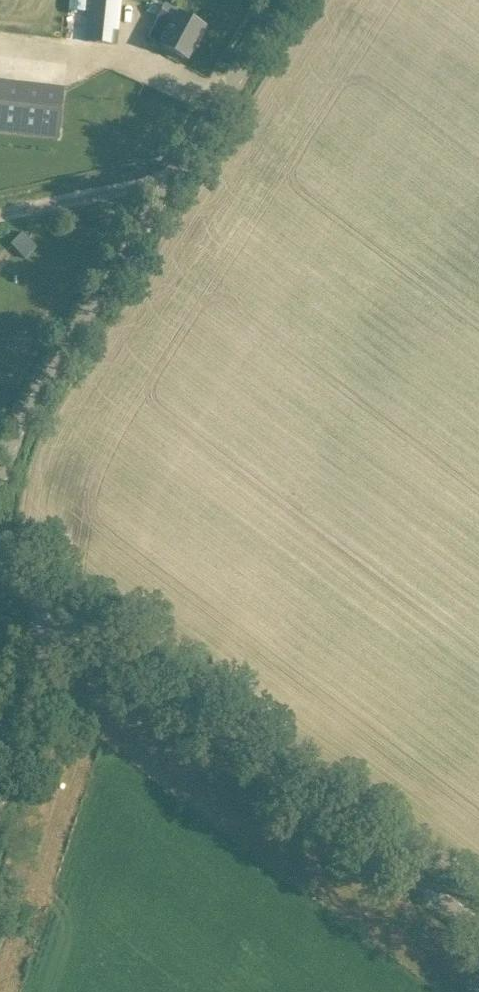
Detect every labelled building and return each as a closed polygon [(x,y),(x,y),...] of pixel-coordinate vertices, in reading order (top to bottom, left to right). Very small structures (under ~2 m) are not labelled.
[(38,40),(68,44),(71,24),(71,23),(84,24),(85,9),(88,9),(87,24),(87,26),(86,43),(116,46),(117,30),(120,0),(42,0),(40,23),(31,22),(33,0),(3,0),(1,18),(0,18),(0,36),(38,40)] [(164,6),(158,18),(172,26),(161,47),(186,60),(204,27),(164,6)] [(59,139),(65,87),(0,79),(0,132),(59,139)] [(23,232),(13,241),(26,255),(36,246),(23,232)]
